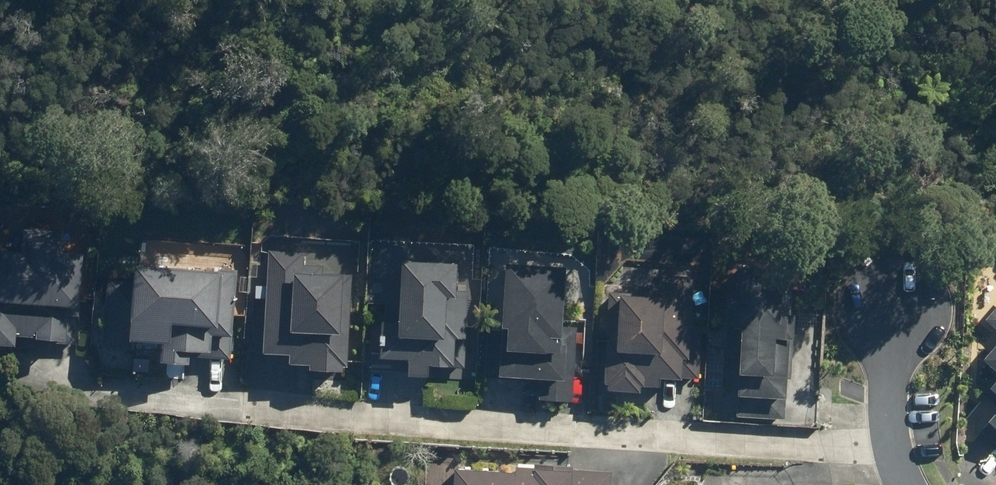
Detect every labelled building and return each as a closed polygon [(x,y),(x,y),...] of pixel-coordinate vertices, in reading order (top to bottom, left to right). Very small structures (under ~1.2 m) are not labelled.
[(0,254),(0,349),(11,349),(12,339),(33,340),(33,342),(74,344),(79,257),(59,256),(61,236),(19,233),(18,255),(0,254)] [(252,298),(249,352),(261,353),(260,357),(286,358),(286,367),(306,368),(306,373),(340,375),(341,369),(345,370),(351,276),(320,274),(320,268),(303,267),(303,253),(267,251),(265,288),(255,287),(254,298),(252,298)] [(395,325),(370,324),(368,355),(378,355),(377,360),(406,362),(405,379),(425,380),(425,369),(462,371),(466,293),(453,292),(454,267),(398,263),(395,325)] [(559,326),(563,270),(504,266),(499,332),(487,331),(484,378),(539,382),(538,402),(571,404),(576,327),(559,326)] [(130,279),(106,278),(101,348),(131,351),(132,345),(158,347),(156,366),(191,368),(191,358),(231,361),(237,271),(218,270),(218,273),(131,267),(130,279)] [(780,272),(734,268),(732,294),(727,293),(722,358),(735,359),(734,378),(736,378),(734,398),(737,399),(735,418),(783,422),(791,318),(776,316),(780,272)] [(637,296),(608,294),(605,336),(607,337),(607,344),(604,343),(601,386),(605,386),(605,392),(637,394),(637,389),(656,390),(657,381),(678,382),(680,361),(686,361),(692,279),(658,277),(657,289),(638,288),(637,296)] [(984,319),(995,331),(995,306),(984,319)] [(979,361),(995,377),(995,344),(979,361)] [(981,396),(995,410),(995,380),(981,396)] [(995,446),(995,412),(979,431),(995,446)] [(452,471),(451,484),(609,484),(610,474),(571,471),(571,468),(533,466),(533,471),(513,469),(513,476),(452,471)]
